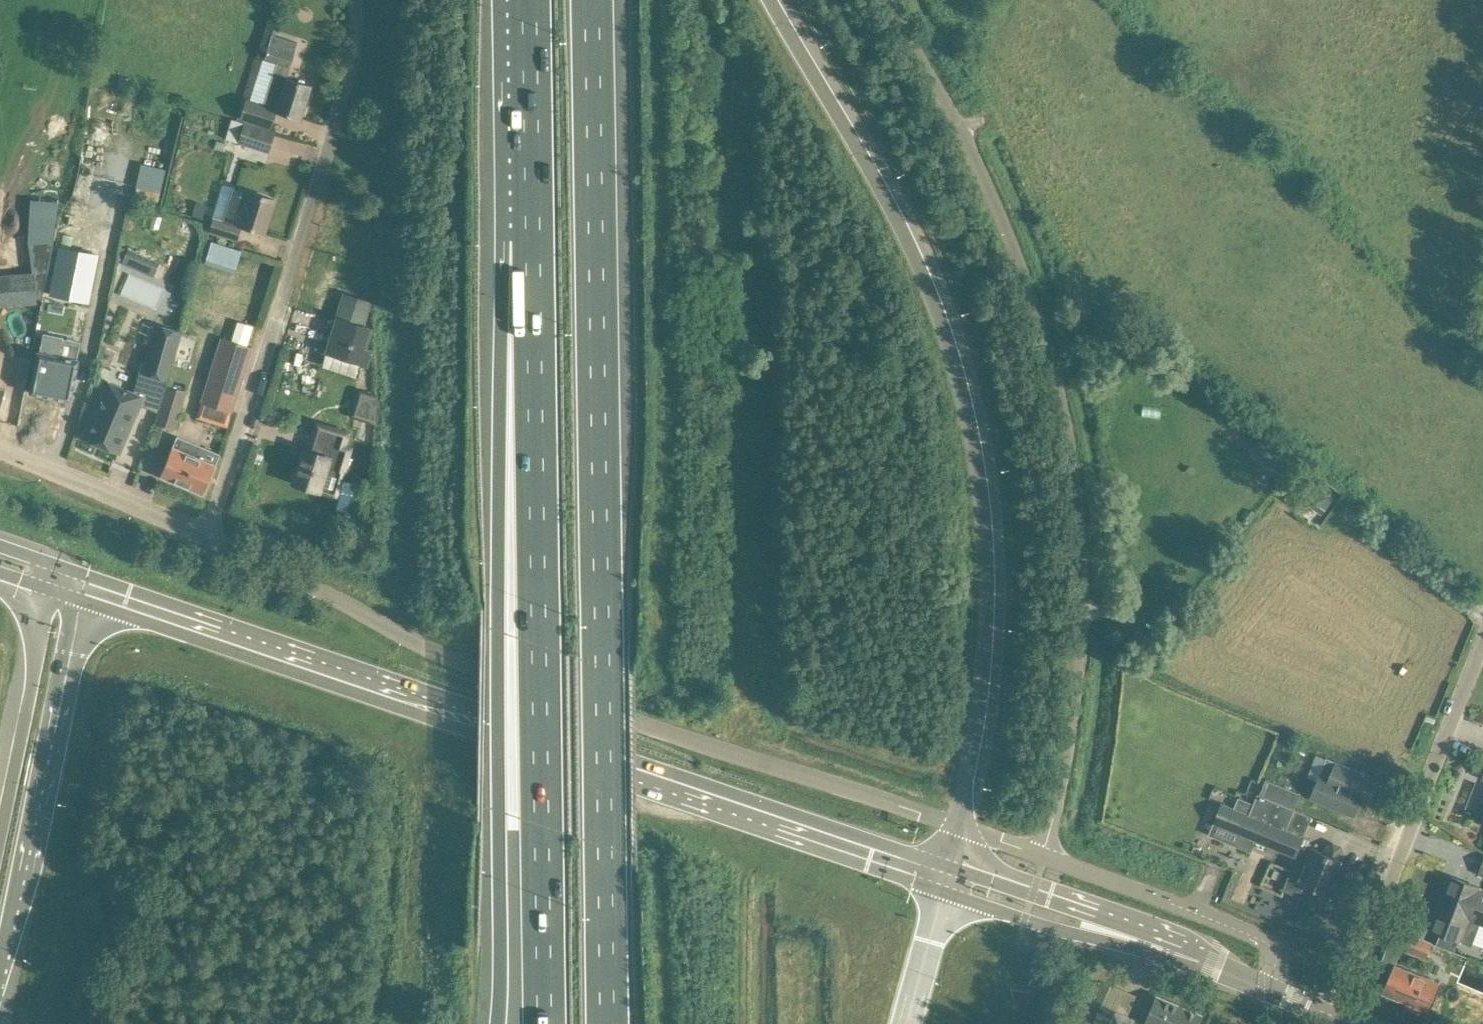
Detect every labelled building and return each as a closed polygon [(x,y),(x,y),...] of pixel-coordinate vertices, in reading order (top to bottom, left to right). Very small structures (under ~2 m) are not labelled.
[(248,94),(242,114),(272,123),(276,110),(300,118),(310,85),(286,78),(294,52),(290,51),(292,43),(273,37),(270,45),(265,43),(260,57),(275,62),(263,99),(248,94)] [(244,122),(238,142),(268,151),(274,131),(244,122)] [(164,190),(169,166),(144,161),(140,185),(164,190)] [(274,199),(242,189),(233,186),(224,220),(214,216),(209,231),(230,237),(235,223),(264,232),(274,199)] [(209,244),(205,256),(219,260),(223,248),(209,244)] [(60,247),(51,294),(88,301),(97,254),(60,247)] [(121,262),(153,275),(159,261),(127,248),(121,262)] [(36,302),(33,271),(0,274),(0,305),(36,302)] [(327,352),(323,364),(355,374),(359,362),(366,365),(370,351),(365,349),(372,327),(364,324),(371,301),(344,293),(326,352),(327,352)] [(167,378),(180,332),(155,324),(141,372),(167,378)] [(36,371),(31,393),(68,400),(72,378),(76,359),(60,356),(63,336),(44,332),(40,352),(36,371)] [(222,337),(201,402),(232,412),(252,346),(222,337)] [(107,379),(91,417),(83,437),(119,452),(127,434),(130,435),(146,396),(107,379)] [(173,428),(185,391),(167,385),(155,423),(173,428)] [(359,391),(352,414),(372,421),(375,422),(376,396),(373,395),(359,391)] [(304,449),(294,482),(318,489),(325,467),(343,472),(350,447),(344,445),(348,432),(316,422),(311,438),(308,450),(304,449)] [(193,456),(181,484),(202,493),(214,465),(215,466),(220,453),(204,447),(199,459),(193,456)] [(172,448),(161,475),(181,484),(193,456),(172,448)] [(339,479),(335,509),(359,512),(362,482),(339,479)] [(1307,484),(1296,499),(1321,516),(1332,501),(1307,484)] [(1318,780),(1310,798),(1356,816),(1365,793),(1374,797),(1381,779),(1366,773),(1366,771),(1362,770),(1362,771),(1327,757),(1327,758),(1336,762),(1327,784),(1318,780)] [(1265,778),(1258,794),(1295,809),(1302,793),(1265,778)] [(1222,804),(1215,823),(1296,856),(1313,816),(1295,809),(1258,794),(1250,815),(1222,804)] [(1290,877),(1285,890),(1328,908),(1338,884),(1333,881),(1342,860),(1341,859),(1344,853),(1341,846),(1334,843),(1327,846),(1324,852),(1313,847),(1299,881),(1290,877)] [(1470,883),(1452,876),(1432,929),(1472,944),(1481,922),(1482,923),(1482,889),(1480,889),(1481,887),(1470,883)] [(1390,942),(1382,960),(1395,965),(1396,965),(1403,948),(1390,942)] [(1395,965),(1383,992),(1406,1001),(1404,1007),(1421,1014),(1424,1009),(1430,1011),(1442,984),(1396,965),(1395,965)] [(1203,1014),(1159,995),(1147,1023),(1149,1023),(1199,1023),(1203,1014)] [(1095,1023),(1126,1023),(1129,1016),(1103,1005),(1095,1023)]
